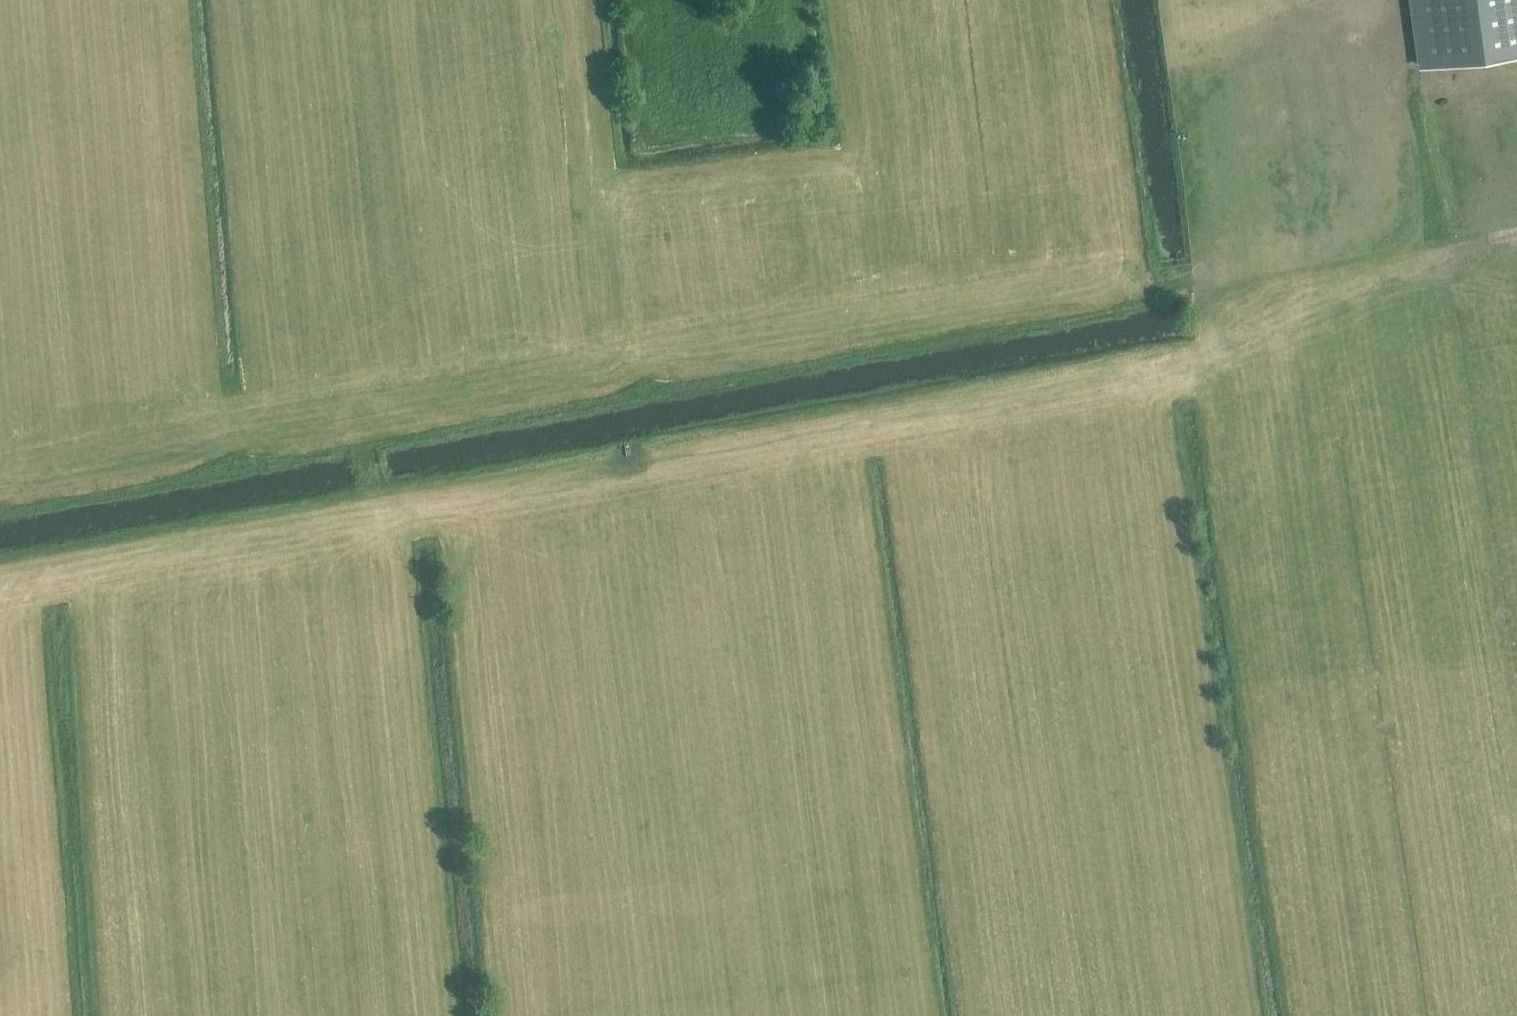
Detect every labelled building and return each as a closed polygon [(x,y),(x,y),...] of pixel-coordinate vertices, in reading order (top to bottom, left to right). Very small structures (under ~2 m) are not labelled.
[(1424,67),(1516,55),(1516,0),(1416,0),(1424,67)]
